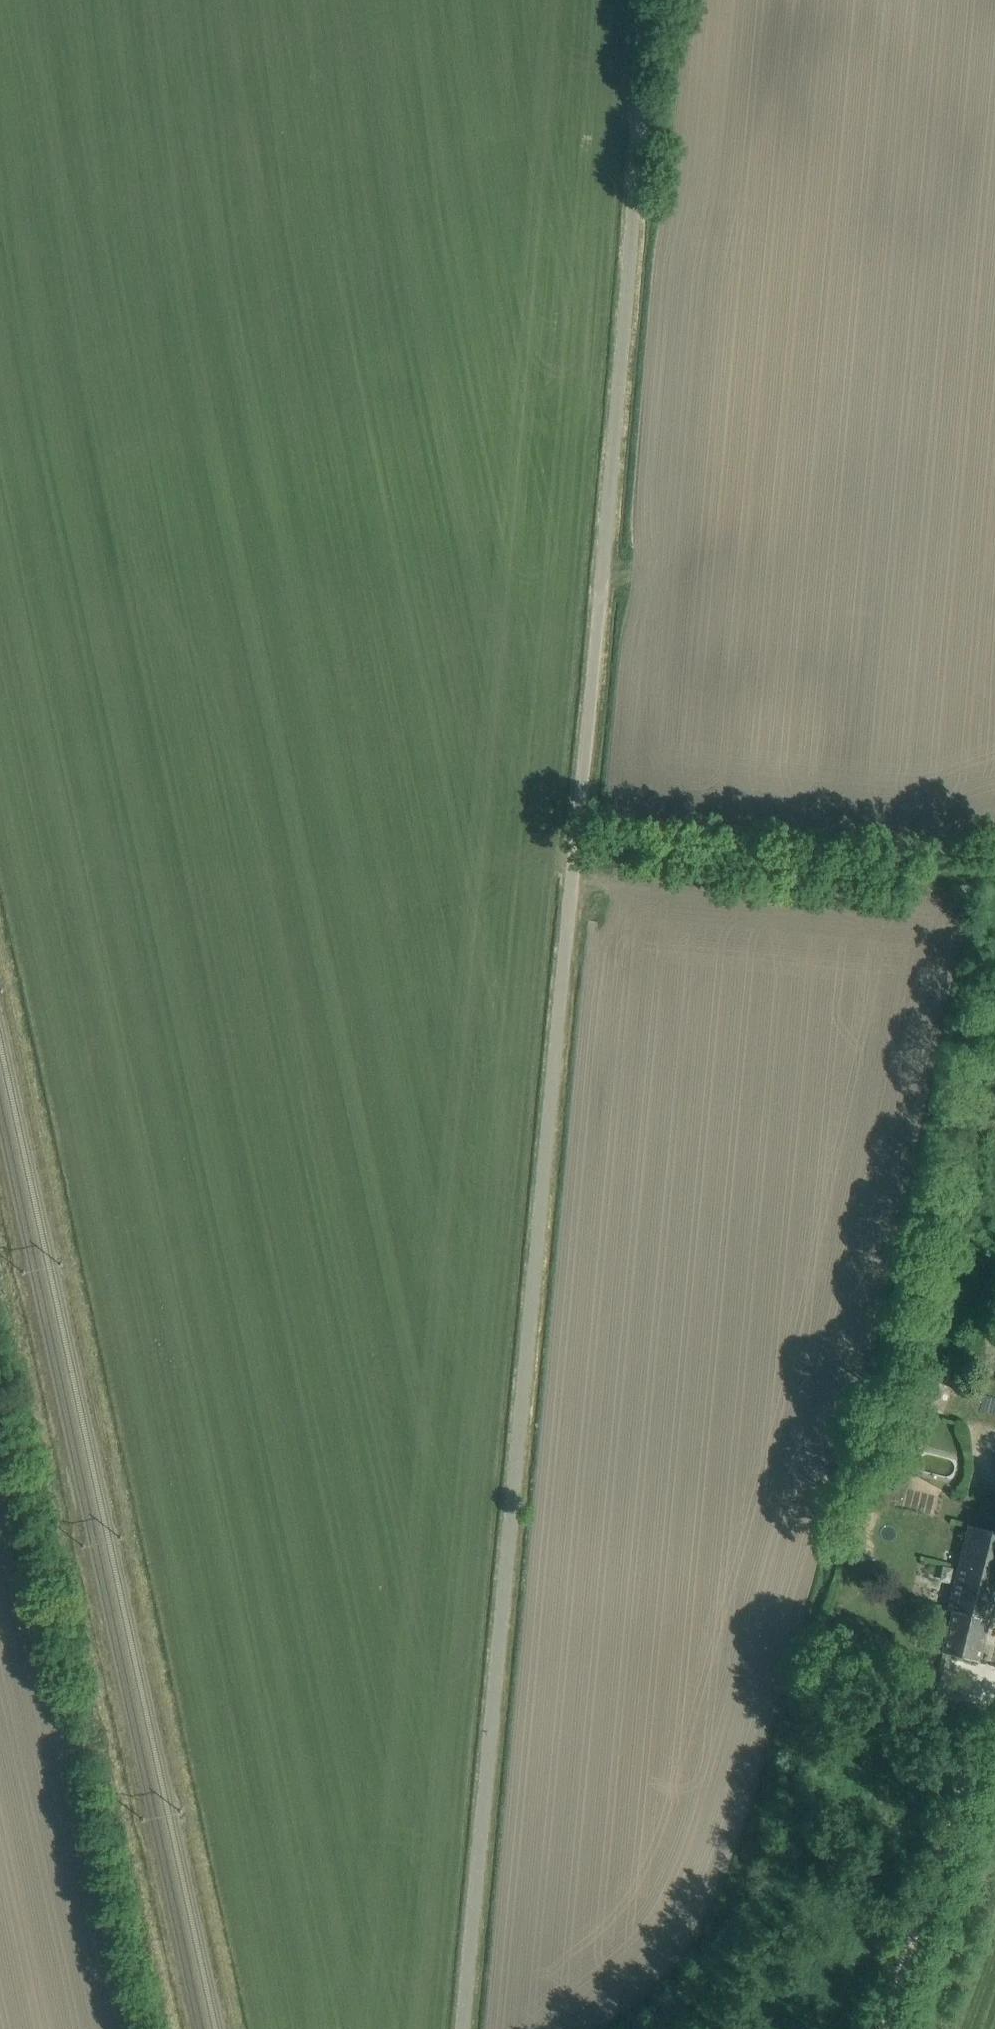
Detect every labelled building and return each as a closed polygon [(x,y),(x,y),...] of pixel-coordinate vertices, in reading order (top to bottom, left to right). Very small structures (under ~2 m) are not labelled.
[(988,1619),(993,1620),(994,1611),(994,1531),(970,1525),(948,1614),(953,1615),(943,1652),(978,1661),(988,1619)]
